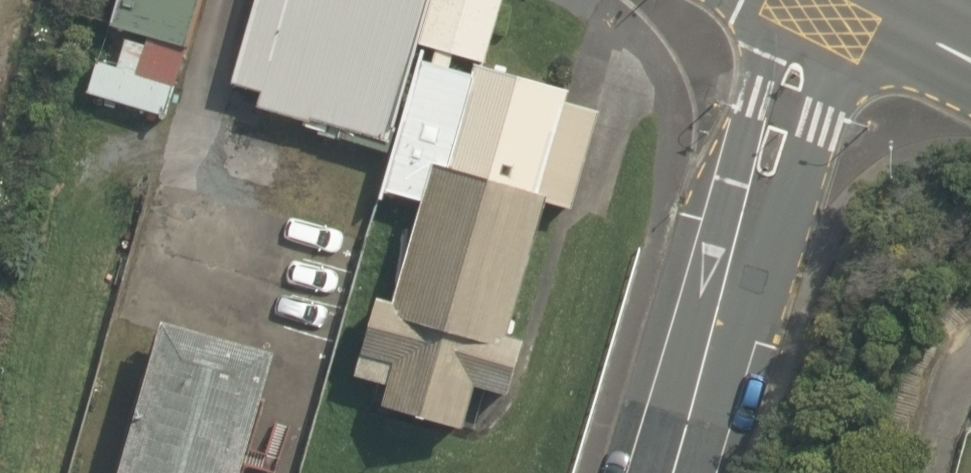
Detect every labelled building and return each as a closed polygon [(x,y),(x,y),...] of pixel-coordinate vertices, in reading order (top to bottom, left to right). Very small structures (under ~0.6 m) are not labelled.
[(186,51),(202,0),(120,0),(111,28),(186,51)] [(433,0),(259,0),(234,87),(261,95),(256,112),(389,151),(419,49),(433,0)] [(386,194),(403,199),(392,240),(415,246),(399,305),(373,298),(351,376),(384,386),(378,407),(460,430),(472,388),(512,399),(528,341),(510,337),(546,207),(570,213),(598,114),(563,104),(566,93),(477,68),(472,84),(444,76),(450,54),(485,64),(503,1),(499,0),(438,0),(424,51),(437,54),(433,67),(423,64),(386,194)] [(143,75),(148,50),(124,44),(118,70),(143,75)] [(274,354),(163,324),(123,472),(241,472),(274,354)]
